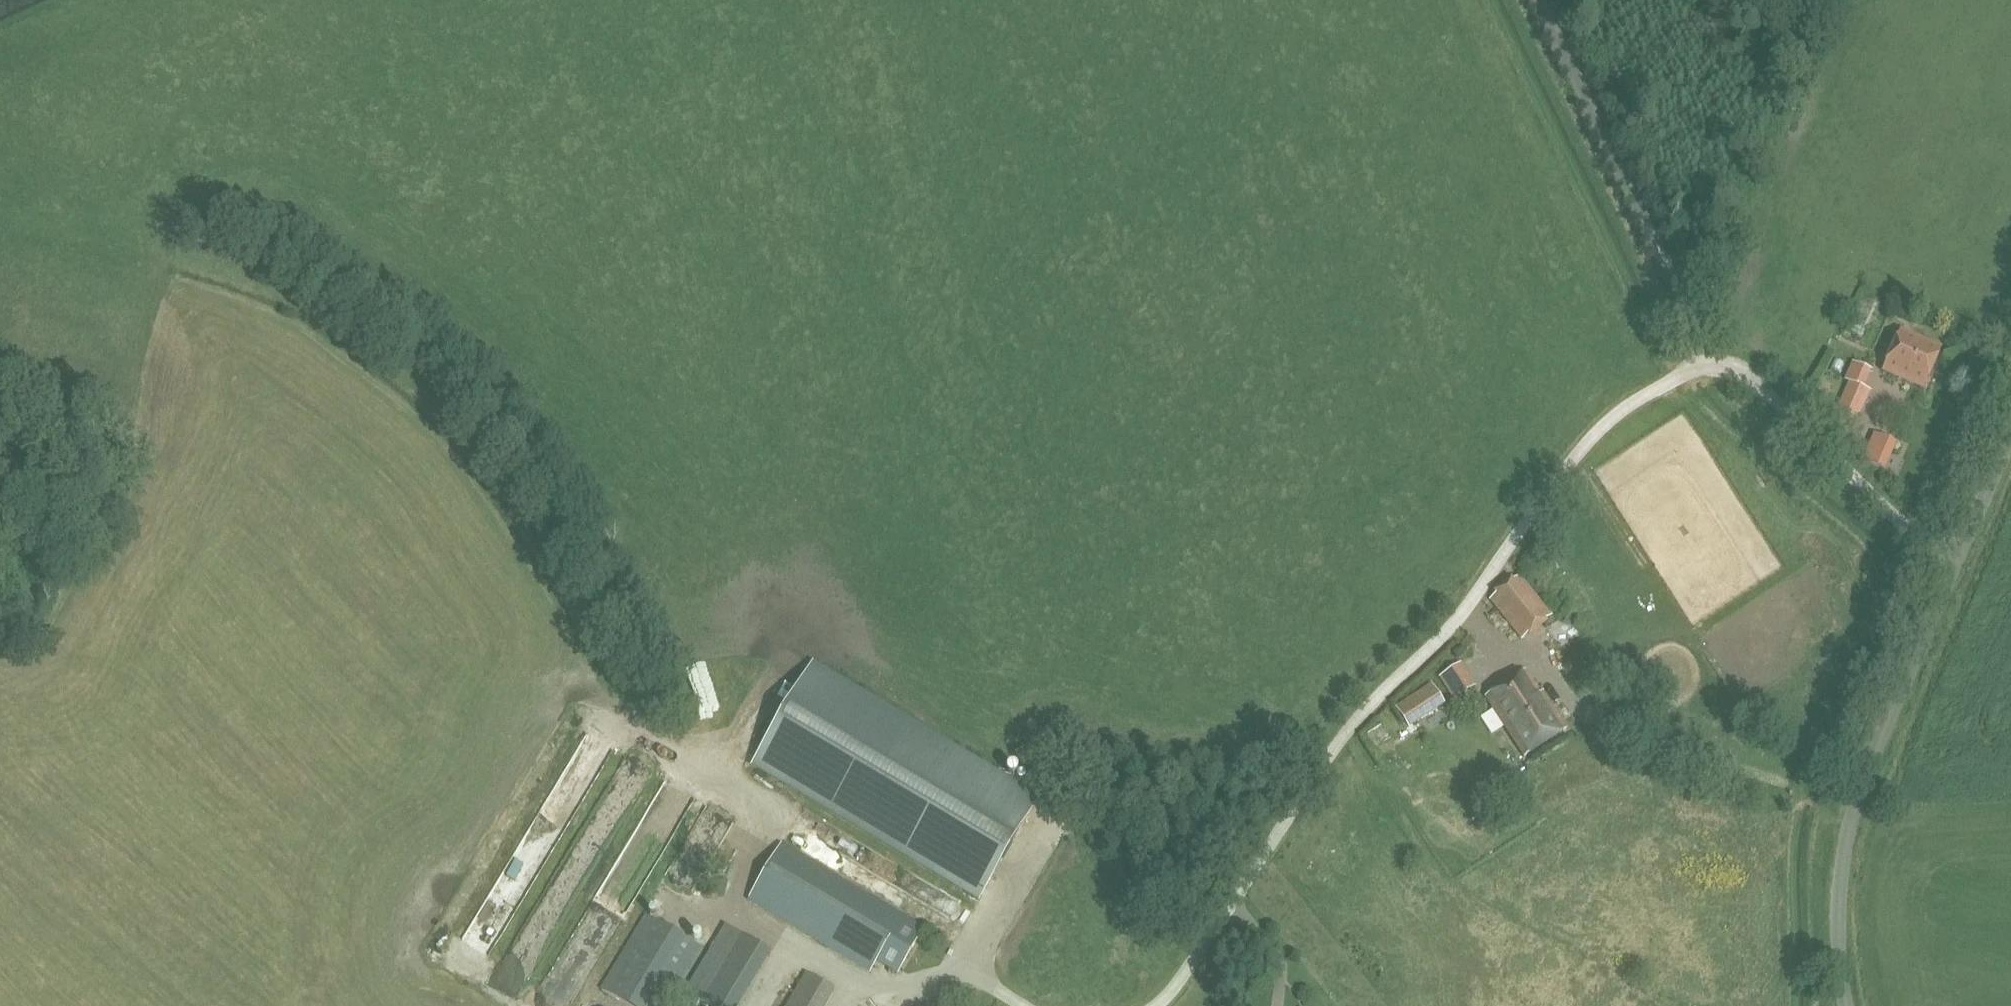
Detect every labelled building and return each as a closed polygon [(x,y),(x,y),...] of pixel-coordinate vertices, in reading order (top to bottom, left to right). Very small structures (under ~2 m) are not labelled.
[(1924,388),(1941,349),(1901,331),(1883,370),(1924,388)] [(1856,417),(1858,418),(1870,390),(1852,382),(1839,412),(1833,409),(1828,421),(1850,430),(1856,417)] [(1891,442),(1876,435),(1864,461),(1880,468),(1891,442)] [(1522,638),(1552,615),(1520,575),(1491,598),(1522,638)] [(1469,664),(1445,679),(1460,702),(1484,686),(1469,664)] [(1039,799),(814,667),(755,766),(979,900),(1039,799)] [(1525,756),(1567,729),(1551,705),(1549,706),(1526,670),(1486,696),(1525,756)] [(1410,728),(1447,704),(1432,683),(1395,705),(1410,728)] [(898,973),(924,930),(782,846),(751,899),(871,971),(877,960),(898,973)] [(704,949),(648,915),(603,990),(630,1005),(669,1005),(704,949)] [(744,935),(726,926),(685,993),(702,1003),(707,1005),(745,1005),(774,959),(769,956),(772,952),(744,935)] [(835,989),(801,969),(778,1005),(825,1005),(835,989)]
